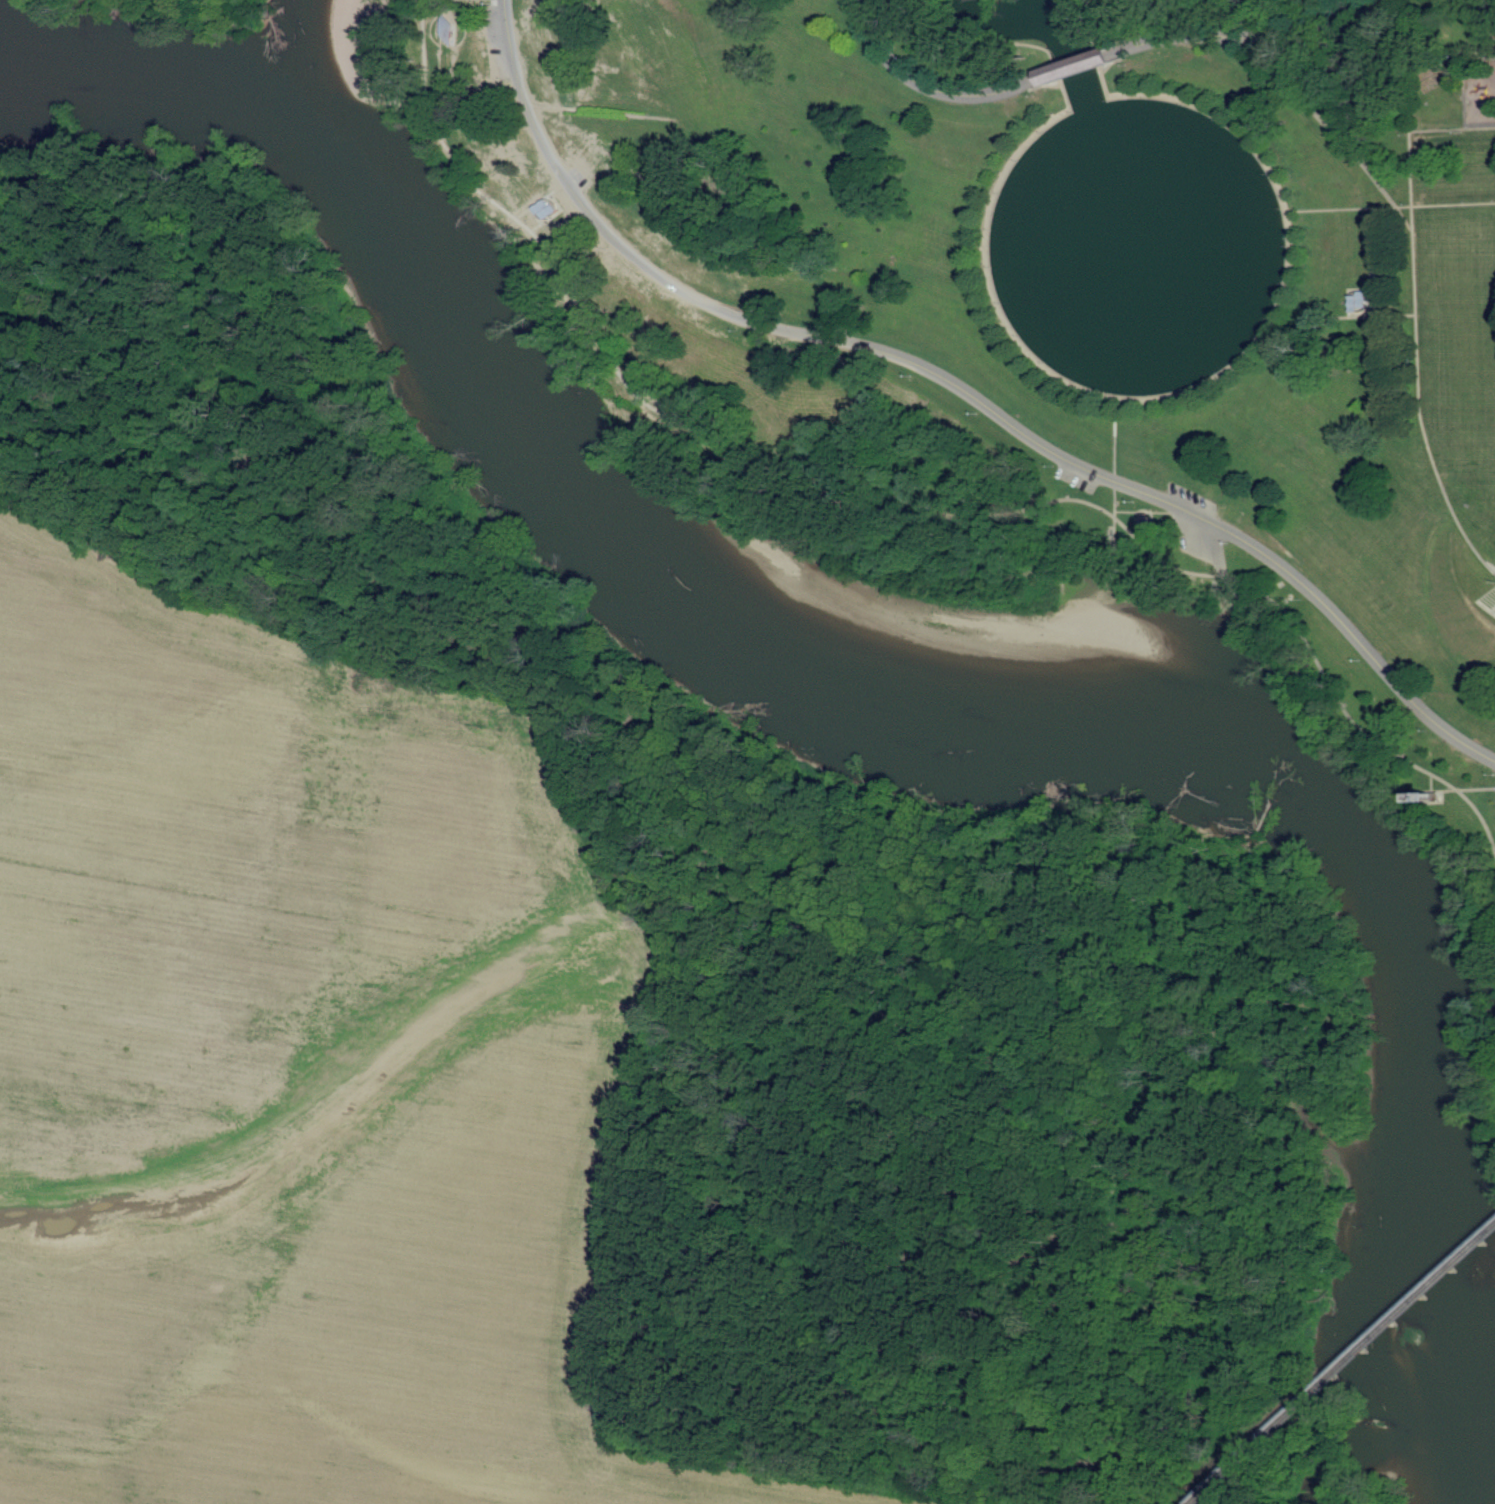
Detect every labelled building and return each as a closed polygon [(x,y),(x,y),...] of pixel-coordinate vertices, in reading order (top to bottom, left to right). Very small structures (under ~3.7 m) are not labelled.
[(1119,62),(1115,49),(1044,71),(1046,79),(1052,77),(1054,82),(1095,69),(1095,70),(1119,62)] [(544,218),(556,209),(551,201),(548,204),(544,198),(532,206),(536,213),(539,210),(544,218)] [(1349,294),(1350,312),(1358,312),(1358,306),(1366,305),(1365,289),(1356,289),(1356,294),(1349,294)]
